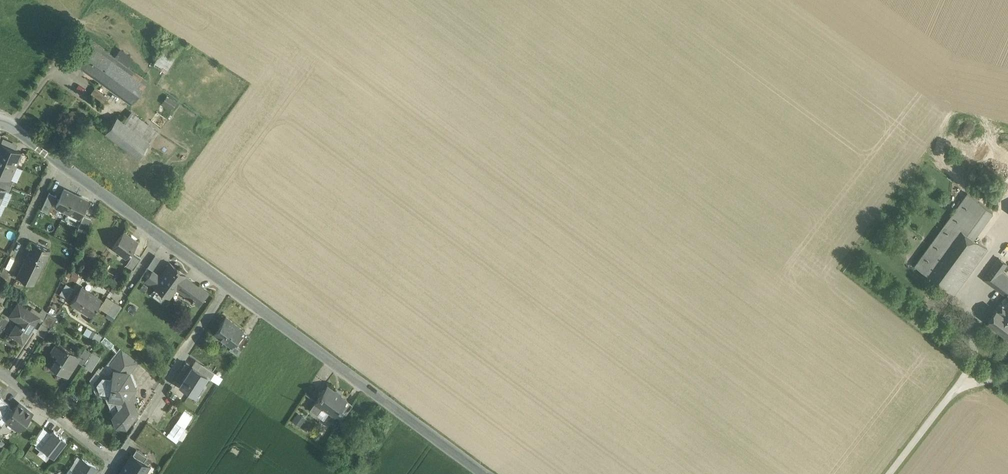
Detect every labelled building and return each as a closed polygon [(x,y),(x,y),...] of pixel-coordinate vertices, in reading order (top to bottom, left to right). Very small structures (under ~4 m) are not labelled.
[(113,54),(85,34),(69,57),(97,77),(113,54)] [(174,57),(162,49),(154,63),(166,70),(174,57)] [(147,79),(113,54),(97,77),(130,101),(147,79)] [(106,96),(94,87),(89,94),(102,103),(106,96)] [(167,95),(162,103),(172,110),(177,101),(167,95)] [(137,115),(131,111),(123,121),(150,141),(157,131),(137,116),(137,115)] [(117,116),(105,132),(138,157),(150,141),(123,121),(117,116)] [(0,143),(0,158),(15,165),(21,152),(4,144),(0,143)] [(0,158),(0,173),(10,178),(10,177),(15,165),(0,158)] [(0,173),(0,180),(11,184),(14,179),(10,177),(10,178),(0,173)] [(0,180),(0,186),(5,188),(4,189),(8,190),(11,184),(0,180)] [(76,194),(64,188),(56,205),(68,211),(76,194)] [(56,195),(49,191),(41,208),(49,211),(56,195)] [(968,192),(915,265),(927,274),(961,228),(980,201),(968,192)] [(87,199),(76,194),(68,211),(79,216),(87,199)] [(980,201),(961,228),(974,238),(993,211),(980,201)] [(85,213),(77,229),(84,233),(92,216),(85,213)] [(961,228),(927,274),(954,293),(957,289),(957,290),(972,269),(972,268),(987,247),(974,238),(961,228)] [(124,231),(112,247),(113,247),(126,256),(126,257),(138,241),(137,240),(137,241),(131,237),(132,236),(131,236),(130,237),(124,232),(125,231),(124,231)] [(34,242),(17,276),(33,284),(50,250),(34,242)] [(134,252),(126,264),(133,269),(141,257),(134,252)] [(154,269),(159,256),(154,254),(148,266),(154,269)] [(984,278),(1007,295),(1007,293),(1007,283),(999,276),(1007,264),(999,257),(984,278)] [(176,268),(169,263),(169,264),(159,278),(153,286),(162,292),(164,289),(172,294),(177,286),(193,298),(190,302),(191,303),(193,301),(198,305),(208,292),(207,291),(207,292),(199,286),(199,285),(198,287),(185,277),(186,276),(178,270),(179,269),(177,267),(176,268)] [(1007,264),(999,276),(1007,283),(1007,264)] [(69,270),(67,275),(77,280),(79,274),(69,270)] [(153,271),(145,281),(150,285),(151,284),(153,285),(153,286),(159,278),(152,272),(153,271)] [(101,299),(81,286),(71,301),(91,314),(101,299)] [(1007,295),(997,308),(1007,317),(1007,293),(1007,295)] [(114,301),(107,312),(110,314),(114,317),(122,306),(114,301)] [(39,317),(18,303),(12,311),(20,316),(9,333),(23,342),(39,317)] [(997,308),(988,319),(1007,334),(1007,317),(997,308)] [(48,313),(41,323),(50,328),(56,318),(48,313)] [(226,316),(214,333),(216,332),(225,339),(224,340),(224,341),(225,340),(231,345),(231,346),(234,342),(243,331),(243,330),(242,330),(230,321),(230,320),(230,319),(230,320),(226,317),(226,316)] [(84,332),(98,340),(101,334),(87,326),(84,332)] [(243,331),(234,342),(242,348),(250,336),(243,331)] [(79,356),(58,342),(51,351),(61,357),(54,367),(52,365),(51,366),(67,376),(77,361),(80,357),(79,356)] [(242,348),(234,342),(231,346),(229,349),(238,355),(242,348)] [(91,353),(85,348),(79,356),(80,357),(77,361),(83,365),(91,353)] [(137,360),(123,349),(112,363),(115,369),(128,371),(137,360)] [(215,372),(204,365),(200,371),(207,376),(211,378),(215,372)] [(192,366),(180,385),(194,395),(207,376),(200,371),(192,366)] [(128,371),(115,369),(110,376),(102,375),(95,382),(99,392),(108,393),(110,398),(112,399),(109,402),(114,415),(113,415),(117,424),(125,425),(137,411),(129,392),(134,386),(128,371)] [(327,385),(310,408),(317,414),(323,406),(335,414),(339,408),(346,399),(345,399),(345,400),(339,395),(339,394),(327,385)] [(75,401),(66,394),(58,403),(68,411),(75,401)] [(0,397),(0,416),(8,406),(10,404),(0,397)] [(346,399),(339,408),(345,412),(352,404),(346,399)] [(32,413),(18,403),(13,410),(6,418),(7,418),(8,419),(9,422),(15,428),(18,427),(20,428),(32,413)] [(0,416),(1,416),(0,417),(0,423),(2,425),(7,418),(6,418),(13,410),(8,406),(0,416)] [(345,412),(339,408),(335,414),(341,419),(345,412)] [(306,419),(298,413),(292,420),(300,426),(306,419)] [(175,421),(167,435),(180,442),(188,428),(175,421)] [(54,457),(66,438),(44,424),(32,442),(54,457)] [(46,457),(35,449),(31,455),(42,463),(46,457)] [(146,456),(136,449),(132,455),(143,462),(146,456)] [(131,454),(121,469),(129,473),(143,473),(149,466),(143,462),(132,455),(131,454)] [(74,470),(75,471),(73,473),(92,473),(97,467),(82,458),(74,470)]
